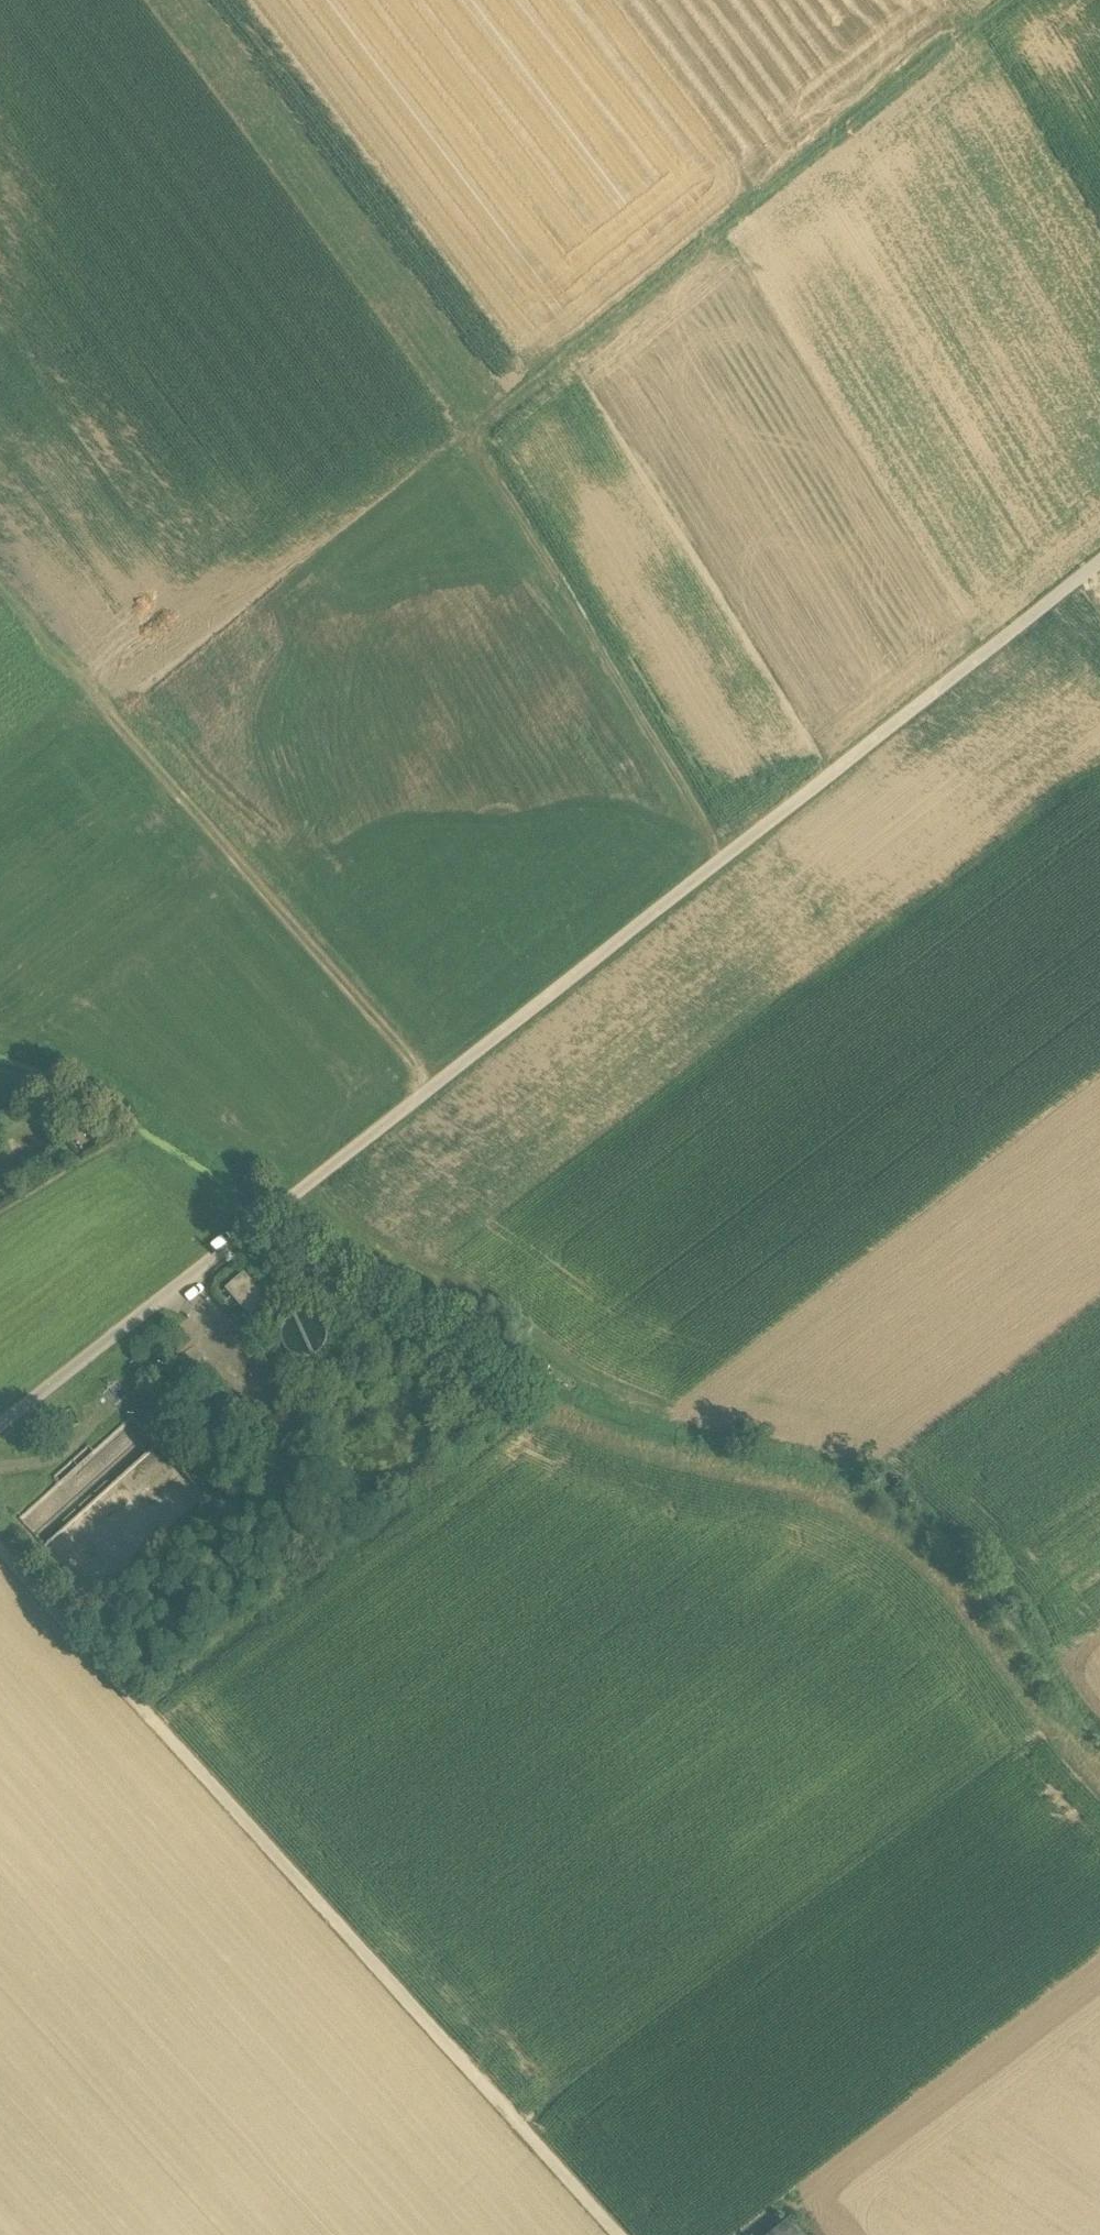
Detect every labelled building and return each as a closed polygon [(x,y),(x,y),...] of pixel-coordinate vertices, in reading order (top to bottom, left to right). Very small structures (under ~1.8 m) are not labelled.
[(269,1306),(244,1278),(227,1293),(251,1321),(269,1306)] [(73,1410),(62,1414),(69,1432),(81,1427),(73,1410)] [(777,2234),(798,2234),(790,2225),(777,2234)]
